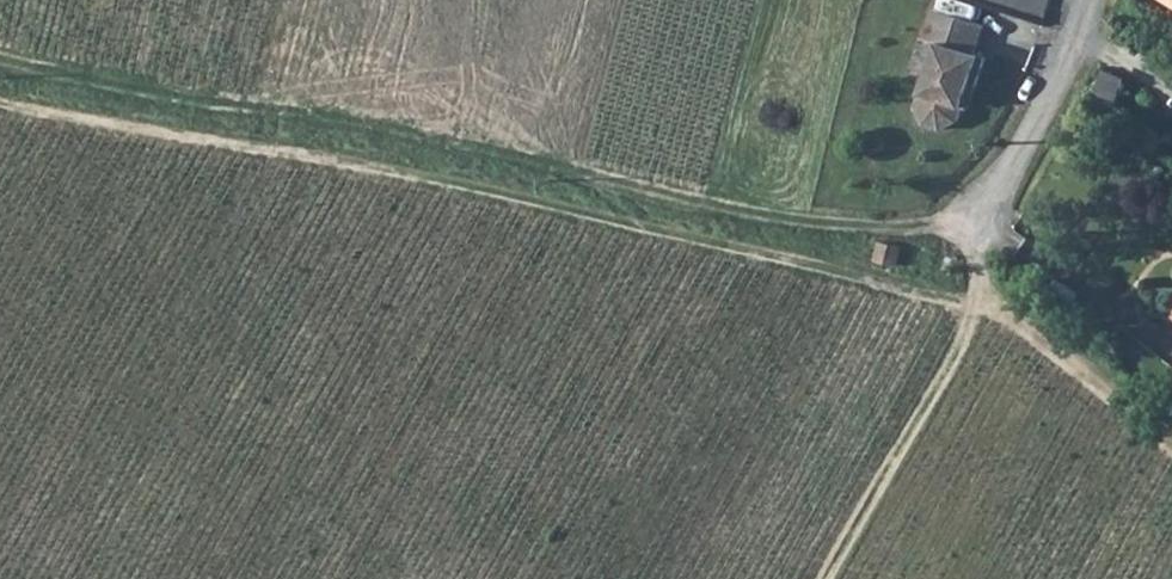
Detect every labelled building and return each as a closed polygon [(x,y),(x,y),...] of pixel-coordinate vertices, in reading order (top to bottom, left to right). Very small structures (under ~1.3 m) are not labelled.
[(934,126),(952,131),(968,123),(980,86),(986,88),(995,58),(985,56),(995,27),(942,10),(932,40),(947,44),(925,109),(934,126)] [(876,260),(893,261),(899,243),(876,241),(876,260)]
